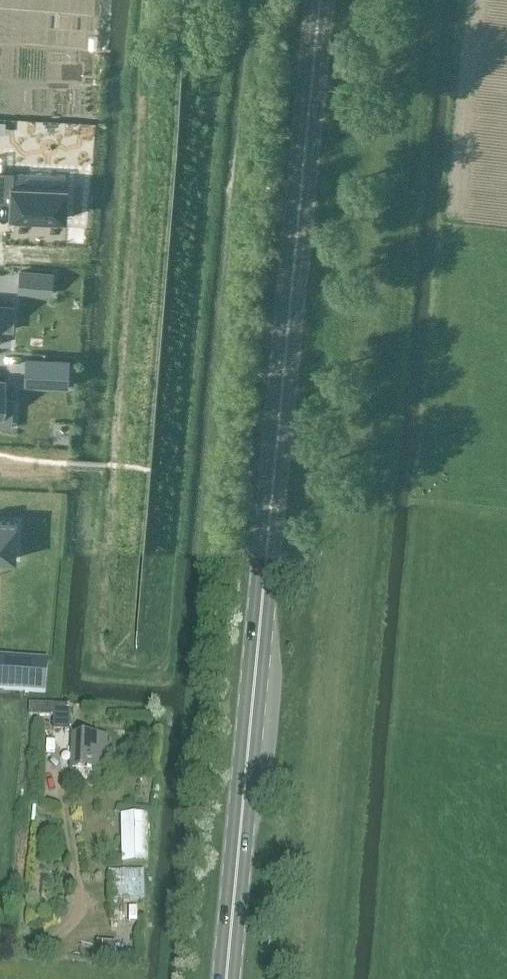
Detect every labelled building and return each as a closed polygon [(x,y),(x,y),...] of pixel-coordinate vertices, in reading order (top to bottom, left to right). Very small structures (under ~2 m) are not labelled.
[(11,202),(11,215),(67,218),(68,186),(14,183),(14,171),(0,171),(0,201),(11,202)] [(21,270),(20,291),(52,293),(54,273),(21,270)] [(26,357),(25,386),(69,387),(70,359),(26,357)] [(17,558),(18,522),(0,521),(0,557),(17,558)] [(46,693),(48,661),(0,657),(0,690),(46,693)] [(55,707),(55,706),(30,705),(30,717),(54,718),(55,707)] [(54,718),(54,731),(70,732),(72,708),(55,707),(54,718)] [(106,774),(109,739),(75,736),(73,765),(89,766),(88,773),(106,774)] [(149,864),(148,815),(122,815),(123,864),(149,864)] [(142,898),(126,896),(125,907),(141,909),(142,898)] [(122,953),(123,936),(103,935),(102,952),(122,953)]
